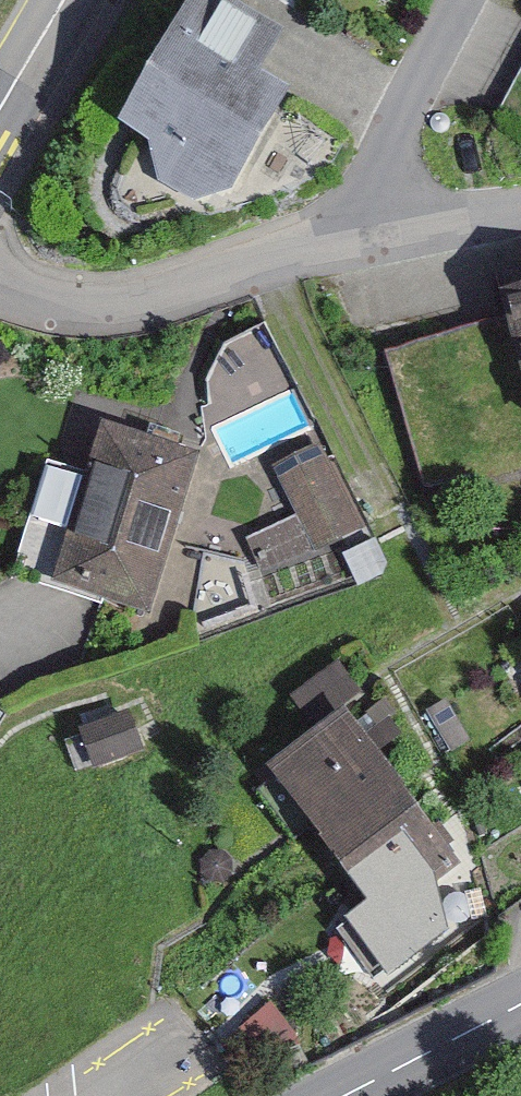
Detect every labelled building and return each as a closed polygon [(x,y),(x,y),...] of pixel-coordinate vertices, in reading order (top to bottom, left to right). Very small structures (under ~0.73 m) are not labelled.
[(230,0),(192,0),(120,133),(153,151),(156,191),(181,206),(247,191),(299,95),(266,77),(290,32),(230,0)] [(504,113),(520,132),(520,75),(504,113)] [(387,360),(420,475),(520,446),(520,322),(387,360)] [(224,466),(135,433),(111,499),(59,480),(28,566),(81,585),(74,605),(161,637),(224,466)] [(265,479),(296,566),(342,550),(312,463),(265,479)] [(489,867),(381,722),(283,796),(391,940),(489,867)] [(121,737),(84,756),(96,780),(133,762),(121,737)] [(302,1022),(268,1007),(226,1046),(254,1076),(301,1052),(302,1022)]
